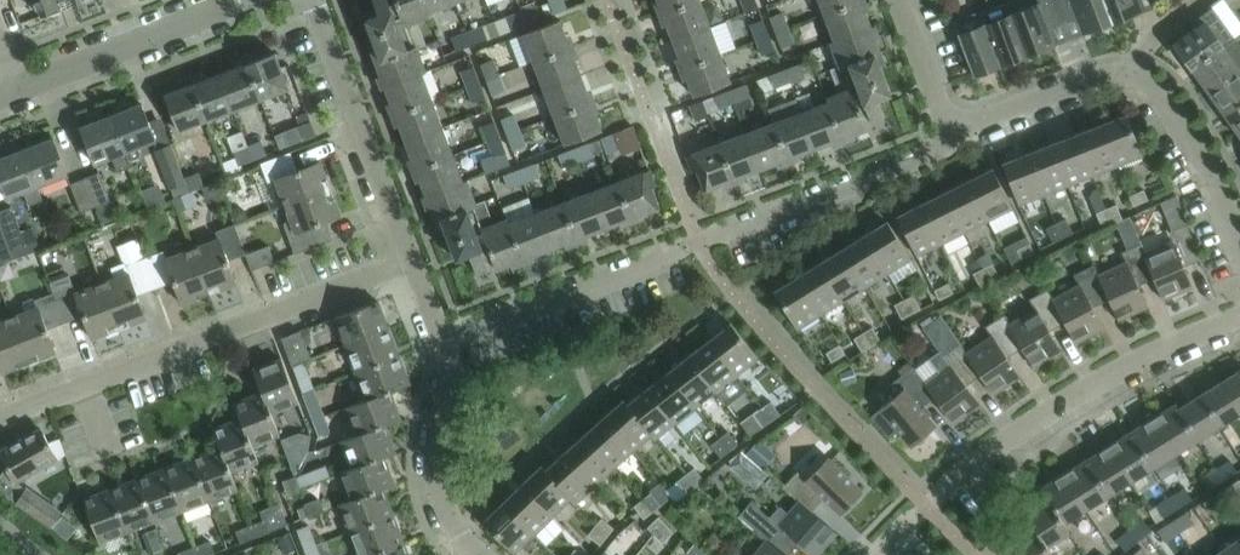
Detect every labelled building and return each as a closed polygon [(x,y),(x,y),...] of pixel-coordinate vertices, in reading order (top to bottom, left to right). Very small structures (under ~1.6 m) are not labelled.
[(41,15),(61,7),(59,0),(35,0),(41,15)] [(380,87),(425,70),(417,49),(425,45),(416,20),(427,15),(422,0),(394,0),(412,47),(406,49),(391,9),(365,19),(380,58),(375,60),(384,85),(380,87)] [(427,15),(428,15),(427,11),(454,1),(453,0),(422,0),(427,15)] [(566,9),(563,0),(548,0),(553,13),(566,9)] [(655,3),(659,13),(662,12),(694,0),(658,0),(658,1),(655,3)] [(662,12),(659,13),(663,24),(666,23),(673,40),(709,26),(699,0),(694,0),(662,12)] [(756,0),(741,0),(746,12),(758,7),(756,0)] [(823,14),(858,0),(817,0),(823,14)] [(868,9),(865,0),(858,0),(823,14),(833,41),(829,42),(829,43),(874,25),(870,26),(864,11),(868,9)] [(1060,16),(1054,0),(1037,0),(1039,3),(1011,14),(1027,54),(1055,43),(1047,21),(1060,16)] [(1103,0),(1054,0),(1060,16),(1074,11),(1082,33),(1112,22),(1103,0)] [(1112,22),(1141,11),(1137,0),(1103,0),(1112,22)] [(1027,54),(1011,14),(1007,3),(980,13),(984,24),(1000,64),(1027,54)] [(536,6),(521,12),(526,24),(541,19),(536,6)] [(1233,37),(1212,8),(1192,23),(1196,27),(1173,43),(1183,58),(1181,60),(1187,69),(1221,45),(1233,37)] [(1000,64),(984,24),(980,13),(979,10),(952,20),(973,74),(1000,64)] [(526,24),(521,12),(506,17),(511,30),(526,24)] [(769,17),(775,32),(788,27),(782,12),(769,17)] [(533,60),(569,47),(573,45),(569,35),(565,36),(559,19),(523,33),(533,60)] [(750,24),(755,39),(768,34),(763,19),(750,24)] [(874,26),(874,25),(829,43),(838,67),(830,70),(839,93),(827,97),(828,101),(843,141),(844,141),(842,136),(851,133),(851,134),(867,128),(843,66),(849,64),(864,103),(889,94),(875,54),(880,52),(871,28),(874,26)] [(709,26),(673,40),(679,57),(675,58),(679,69),(683,67),(720,54),(709,26)] [(482,27),(466,32),(471,46),(487,40),(482,27)] [(794,42),(788,27),(775,32),(781,47),(794,42)] [(471,46),(466,32),(451,38),(456,52),(471,46)] [(774,49),(768,34),(755,39),(761,54),(774,49)] [(1238,68),(1239,67),(1239,47),(1233,37),(1221,45),(1187,69),(1195,79),(1197,77),(1207,91),(1238,68)] [(573,57),(577,56),(573,45),(569,47),(533,60),(544,88),(580,74),(573,57)] [(254,51),(243,55),(260,98),(288,88),(274,52),(257,58),(254,51)] [(720,54),(683,67),(679,69),(683,79),(687,78),(694,95),(730,81),(720,54)] [(260,98),(243,55),(232,59),(235,67),(219,73),(233,108),(260,98)] [(480,65),(486,80),(499,75),(493,60),(480,65)] [(800,63),(785,69),(790,81),(804,76),(800,63)] [(1238,68),(1207,91),(1217,105),(1215,107),(1221,116),(1239,102),(1239,67),(1238,68)] [(461,72),(467,87),(479,83),(473,68),(461,72)] [(790,81),(785,69),(770,75),(775,87),(790,81)] [(425,70),(380,87),(381,88),(384,87),(390,102),(387,103),(391,114),(431,99),(421,74),(426,72),(425,70)] [(233,108),(219,73),(203,79),(200,71),(189,76),(206,119),(233,108)] [(586,91),(580,74),(544,88),(554,116),(594,101),(590,90),(586,91)] [(505,90),(499,75),(486,80),(492,95),(505,90)] [(206,119),(189,76),(178,80),(181,87),(164,94),(178,130),(206,119)] [(485,98),(479,83),(467,87),(473,102),(485,98)] [(745,84),(730,90),(735,102),(750,97),(745,84)] [(735,102),(730,90),(715,96),(720,108),(735,102)] [(431,99),(391,114),(395,126),(399,124),(405,141),(441,127),(431,99)] [(702,100),(689,105),(695,120),(708,115),(702,100)] [(801,111),(796,100),(769,110),(773,122),(788,162),(800,158),(798,154),(815,148),(801,111)] [(594,113),(598,111),(594,101),(554,116),(565,143),(601,130),(594,113)] [(828,101),(801,111),(815,148),(830,142),(831,146),(843,141),(828,101)] [(1221,116),(1228,126),(1231,124),(1239,137),(1239,102),(1221,116)] [(141,103),(110,115),(130,166),(131,166),(129,161),(143,155),(139,145),(155,139),(141,103)] [(1126,114),(1101,124),(1117,165),(1142,155),(1126,114)] [(130,166),(110,115),(80,126),(94,163),(112,156),(117,170),(130,166)] [(501,120),(507,135),(520,130),(514,115),(501,120)] [(301,140),(315,134),(310,120),(296,126),(301,140)] [(482,127),(487,142),(500,137),(494,122),(482,127)] [(773,122),(745,132),(759,169),(776,163),(777,166),(788,162),(773,122)] [(1117,165),(1101,124),(1076,134),(1092,174),(1117,165)] [(441,127),(405,141),(411,157),(407,158),(412,169),(452,154),(441,127)] [(242,130),(228,135),(234,150),(247,145),(242,130)] [(525,145),(520,130),(507,135),(513,150),(525,145)] [(745,132),(718,143),(733,183),(744,179),(743,175),(759,169),(745,132)] [(600,138),(606,153),(619,148),(613,133),(600,138)] [(1092,174),(1076,134),(1052,144),(1068,184),(1092,174)] [(53,137),(22,149),(36,185),(67,173),(53,137)] [(506,152),(500,137),(487,142),(493,157),(506,152)] [(261,140),(247,145),(252,158),(266,153),(261,140)] [(173,196),(173,197),(189,190),(186,181),(185,178),(171,143),(156,149),(171,187),(174,196),(173,196)] [(589,143),(574,149),(578,161),(593,156),(589,143)] [(718,143),(686,155),(692,171),(696,169),(704,190),(720,184),(722,187),(733,183),(718,143)] [(1068,184),(1052,144),(1027,153),(1043,194),(1068,184)] [(252,158),(247,145),(234,150),(238,163),(252,158)] [(22,149),(0,158),(0,182),(6,197),(23,190),(28,204),(42,199),(36,185),(22,149)] [(578,161),(574,149),(559,154),(563,167),(578,161)] [(274,178),(285,205),(330,188),(320,161),(297,169),(290,151),(261,162),(268,181),(274,178)] [(1043,194),(1027,153),(1002,163),(1018,204),(1043,194)] [(452,154),(412,169),(416,181),(420,180),(425,194),(421,196),(422,198),(426,196),(467,181),(466,179),(462,181),(452,154)] [(534,164),(519,170),(523,182),(539,176),(534,164)] [(992,168),(968,180),(988,219),(1012,207),(992,168)] [(649,169),(616,181),(632,222),(643,217),(642,213),(658,207),(651,187),(655,185),(649,169)] [(523,182),(519,170),(503,175),(508,187),(523,182)] [(99,171),(84,177),(95,206),(110,200),(99,171)] [(199,172),(185,178),(186,181),(189,190),(204,185),(199,172)] [(95,206),(84,177),(70,183),(81,211),(95,206)] [(988,219),(968,180),(944,192),(964,231),(988,219)] [(522,263),(505,218),(493,222),(485,200),(475,203),(467,181),(426,196),(435,221),(441,219),(456,258),(482,248),(467,209),(472,207),(496,269),(511,263),(511,262),(520,259),(522,263)] [(616,181),(588,192),(602,228),(620,222),(621,226),(632,222),(616,181)] [(340,215),(330,188),(285,205),(294,231),(287,234),(294,253),(332,239),(325,221),(340,215)] [(1129,195),(1133,205),(1147,199),(1143,189),(1129,195)] [(588,192),(561,202),(577,242),(588,238),(587,234),(602,228),(588,192)] [(964,231),(944,192),(921,204),(940,243),(964,231)] [(561,202),(534,212),(548,249),(564,243),(566,247),(577,242),(561,202)] [(940,243),(921,204),(897,216),(916,255),(940,243)] [(1115,204),(1105,208),(1111,223),(1121,218),(1115,204)] [(11,249),(26,243),(11,205),(0,210),(0,221),(11,249)] [(1111,223),(1105,208),(1095,213),(1101,227),(1111,223)] [(534,212),(508,222),(506,218),(505,218),(522,263),(534,259),(532,255),(548,249),(534,212)] [(1065,218),(1056,223),(1063,237),(1072,232),(1065,218)] [(0,221),(0,263),(15,257),(11,249),(0,221)] [(910,258),(887,221),(864,235),(887,272),(910,258)] [(1063,237),(1056,223),(1046,228),(1053,242),(1063,237)] [(1172,241),(1144,254),(1143,254),(1153,278),(1162,299),(1192,287),(1183,266),(1200,258),(1186,223),(1167,231),(1172,241)] [(227,260),(245,253),(234,224),(215,231),(218,238),(192,248),(210,293),(236,283),(227,260)] [(887,272),(864,235),(841,249),(864,286),(887,272)] [(1033,252),(1029,242),(1014,249),(1019,259),(1033,252)] [(1137,285),(1153,278),(1143,254),(1144,254),(1139,243),(1120,251),(1125,262),(1098,275),(1108,299),(1118,319),(1147,306),(1137,285)] [(268,245),(245,253),(251,269),(274,261),(268,245)] [(210,293),(192,248),(166,258),(163,251),(144,258),(155,288),(173,281),(182,304),(210,293)] [(864,286),(841,249),(819,263),(842,300),(864,286)] [(137,294),(155,288),(144,258),(124,266),(127,273),(101,282),(119,328),(146,318),(137,294)] [(842,300),(819,263),(796,277),(819,314),(842,300)] [(992,263),(982,268),(989,282),(999,277),(992,263)] [(1092,307),(1108,299),(1098,275),(1093,264),(1073,274),(1079,285),(1052,299),(1051,299),(1064,322),(1075,342),(1103,327),(1092,307)] [(989,282),(982,268),(972,272),(979,286),(989,282)] [(119,328),(101,282),(75,292),(68,274),(50,281),(54,292),(53,292),(64,322),(83,315),(91,338),(119,328)] [(819,314),(796,277),(774,291),(797,328),(819,314)] [(953,292),(948,282),(933,289),(938,299),(953,292)] [(1049,330),(1064,322),(1051,299),(1052,299),(1047,288),(1028,298),(1034,309),(1007,324),(1021,347),(1033,367),(1061,350),(1049,330)] [(46,329),(64,322),(53,292),(33,300),(36,307),(11,316),(28,362),(55,352),(46,329)] [(913,295),(903,300),(910,314),(920,310),(913,295)] [(334,317),(345,345),(388,329),(377,300),(334,317)] [(910,314),(903,300),(894,304),(901,319),(910,314)] [(1007,357),(1021,347),(1007,324),(1001,313),(984,325),(991,335),(965,353),(980,375),(993,394),(1019,375),(1007,357)] [(980,375),(965,353),(959,343),(939,315),(922,327),(939,351),(929,359),(938,373),(926,381),(924,383),(934,397),(954,423),(980,403),(966,385),(980,375)] [(1,372),(28,362),(11,316),(0,321),(0,370),(1,372)] [(709,340),(736,374),(757,357),(729,322),(730,324),(709,340)] [(872,326),(862,332),(871,345),(880,340),(872,326)] [(309,344),(309,334),(307,327),(300,330),(306,345),(309,344)] [(399,356),(388,329),(345,345),(355,372),(399,356)] [(281,337),(292,365),(302,361),(311,358),(300,330),(281,337)] [(871,345),(862,332),(853,337),(862,351),(871,345)] [(709,340),(689,355),(716,389),(736,374),(709,340)] [(825,352),(831,362),(845,353),(839,344),(825,352)] [(689,355),(669,371),(696,406),(716,389),(689,355)] [(409,384),(399,356),(355,372),(366,400),(390,391),(409,384)] [(281,358),(273,361),(252,369),(261,391),(270,416),(272,416),(299,405),(281,358)] [(302,361),(291,365),(302,393),(313,388),(302,361)] [(920,408),(934,397),(924,383),(926,381),(913,365),(884,389),(891,398),(871,415),(888,436),(897,430),(910,446),(935,425),(920,408)] [(1222,380),(1239,408),(1239,369),(1222,380)] [(669,371),(647,388),(674,422),(696,406),(669,371)] [(1222,380),(1200,394),(1220,425),(1239,412),(1239,408),(1222,380)] [(313,388),(302,393),(312,420),(324,415),(313,388)] [(647,388),(628,403),(627,404),(652,432),(651,433),(655,437),(674,422),(647,388)] [(261,391),(255,394),(234,402),(240,418),(250,444),(251,444),(278,433),(272,416),(270,416),(261,391)] [(400,419),(390,391),(366,400),(346,407),(356,434),(384,424),(385,425),(400,419)] [(1220,425),(1200,394),(1178,408),(1198,439),(1220,425)] [(627,404),(628,403),(624,399),(604,417),(633,449),(651,433),(652,432),(627,404)] [(771,401),(762,407),(771,420),(780,414),(771,401)] [(1198,439),(1178,408),(1175,403),(1153,417),(1175,453),(1198,439)] [(793,414),(803,424),(813,414),(804,404),(793,414)] [(771,420),(762,407),(753,413),(762,426),(771,420)] [(324,415),(312,420),(318,435),(329,430),(324,415)] [(604,417),(585,434),(614,467),(633,449),(604,417)] [(1175,453),(1153,417),(1130,431),(1152,467),(1175,453)] [(240,418),(233,420),(212,428),(219,446),(228,470),(229,470),(257,459),(251,444),(250,444),(240,418)] [(395,452),(385,425),(384,424),(356,434),(340,440),(351,467),(351,468),(384,456),(395,452)] [(54,452),(64,448),(57,431),(45,435),(40,428),(0,450),(0,455),(15,481),(57,457),(54,452)] [(728,430),(719,437),(729,450),(738,443),(728,430)] [(307,449),(310,434),(296,431),(293,447),(307,449)] [(1152,467),(1130,431),(1107,445),(1130,481),(1152,467)] [(585,434),(565,452),(594,484),(614,467),(585,434)] [(729,450),(719,437),(711,444),(721,456),(729,450)] [(759,438),(746,452),(763,466),(775,453),(759,438)] [(1130,481),(1107,445),(1085,460),(1107,495),(1130,481)] [(219,446),(213,449),(192,457),(208,500),(237,489),(229,470),(228,470),(219,446)] [(731,462),(742,472),(753,460),(742,450),(741,451),(731,462)] [(565,452),(546,469),(571,497),(570,497),(575,502),(594,484),(565,452)] [(394,484),(384,456),(351,468),(351,467),(340,471),(351,499),(383,487),(383,488),(394,484)] [(785,486),(800,499),(812,510),(824,498),(840,514),(863,490),(827,456),(806,478),(798,471),(785,486)] [(208,500),(192,457),(164,467),(182,510),(208,500)] [(1230,459),(1215,468),(1223,480),(1237,471),(1230,459)] [(1107,495),(1085,460),(1062,474),(1085,510),(1107,495)] [(330,475),(326,464),(311,470),(316,481),(330,475)] [(546,469),(542,464),(522,484),(552,515),(570,497),(571,497),(546,469)] [(182,510),(164,467),(137,478),(154,521),(182,510)] [(694,467),(686,473),(696,486),(704,479),(694,467)] [(1223,480),(1215,468),(1201,477),(1208,489),(1223,480)] [(696,486),(686,473),(677,480),(687,493),(696,486)] [(1085,510),(1062,474),(1040,488),(1048,501),(1067,532),(1070,531),(1065,522),(1085,510)] [(294,476),(282,480),(288,495),(299,490),(294,476)] [(154,521),(137,478),(110,488),(126,531),(154,521)] [(1231,483),(1224,487),(1232,500),(1239,495),(1231,483)] [(522,484),(503,502),(533,534),(552,515),(522,484)] [(393,514),(383,488),(383,487),(351,499),(340,503),(350,530),(393,514)] [(1232,500),(1224,487),(1217,492),(1225,504),(1232,500)] [(16,502),(50,525),(60,511),(26,488),(16,502)] [(126,531),(110,488),(83,498),(99,541),(126,531)] [(1185,488),(1171,497),(1178,508),(1192,499),(1185,488)] [(651,491),(642,498),(652,511),(661,504),(651,491)] [(1225,504),(1217,492),(1203,501),(1210,513),(1225,504)] [(1178,508),(1171,497),(1157,505),(1164,517),(1178,508)] [(309,515),(311,514),(324,510),(320,498),(305,504),(309,515)] [(652,511),(642,498),(633,505),(643,518),(652,511)] [(800,499),(787,513),(780,506),(757,532),(766,539),(787,554),(798,541),(813,554),(816,554),(836,532),(812,510),(800,499)] [(1048,501),(1026,515),(1035,530),(1051,554),(1054,554),(1047,544),(1067,532),(1048,501)] [(503,502),(484,521),(483,519),(482,520),(514,552),(533,534),(503,502)] [(274,504),(261,509),(265,519),(250,525),(254,536),(282,526),(274,504)] [(1186,511),(1172,520),(1180,532),(1194,523),(1186,511)] [(393,514),(350,530),(360,554),(368,554),(403,542),(393,514)] [(655,535),(666,523),(658,516),(647,527),(655,535)] [(601,517),(593,526),(606,536),(613,527),(601,517)] [(1143,518),(1130,529),(1139,539),(1152,528),(1143,518)] [(1180,532),(1172,520),(1158,529),(1165,541),(1180,532)] [(673,531),(666,523),(655,535),(663,542),(673,531)] [(297,528),(305,548),(316,544),(309,524),(297,528)] [(250,525),(236,530),(240,542),(254,536),(250,525)] [(606,536),(593,526),(586,534),(599,544),(606,536)] [(1126,550),(1139,539),(1130,529),(1117,539),(1126,550)] [(1035,530),(1013,544),(1019,554),(1051,554),(1035,530)] [(1221,548),(1226,554),(1239,554),(1239,535),(1221,548)] [(787,554),(766,539),(754,554),(787,554)] [(196,546),(199,554),(207,554),(214,552),(210,540),(196,546)] [(403,542),(368,554),(408,554),(403,542)] [(691,554),(704,554),(706,553),(694,543),(687,552),(691,554)] [(316,544),(305,548),(307,554),(320,554),(316,544)] [(196,546),(180,552),(182,554),(199,554),(196,546)] [(1135,551),(1138,554),(1149,554),(1141,546),(1135,551)]
